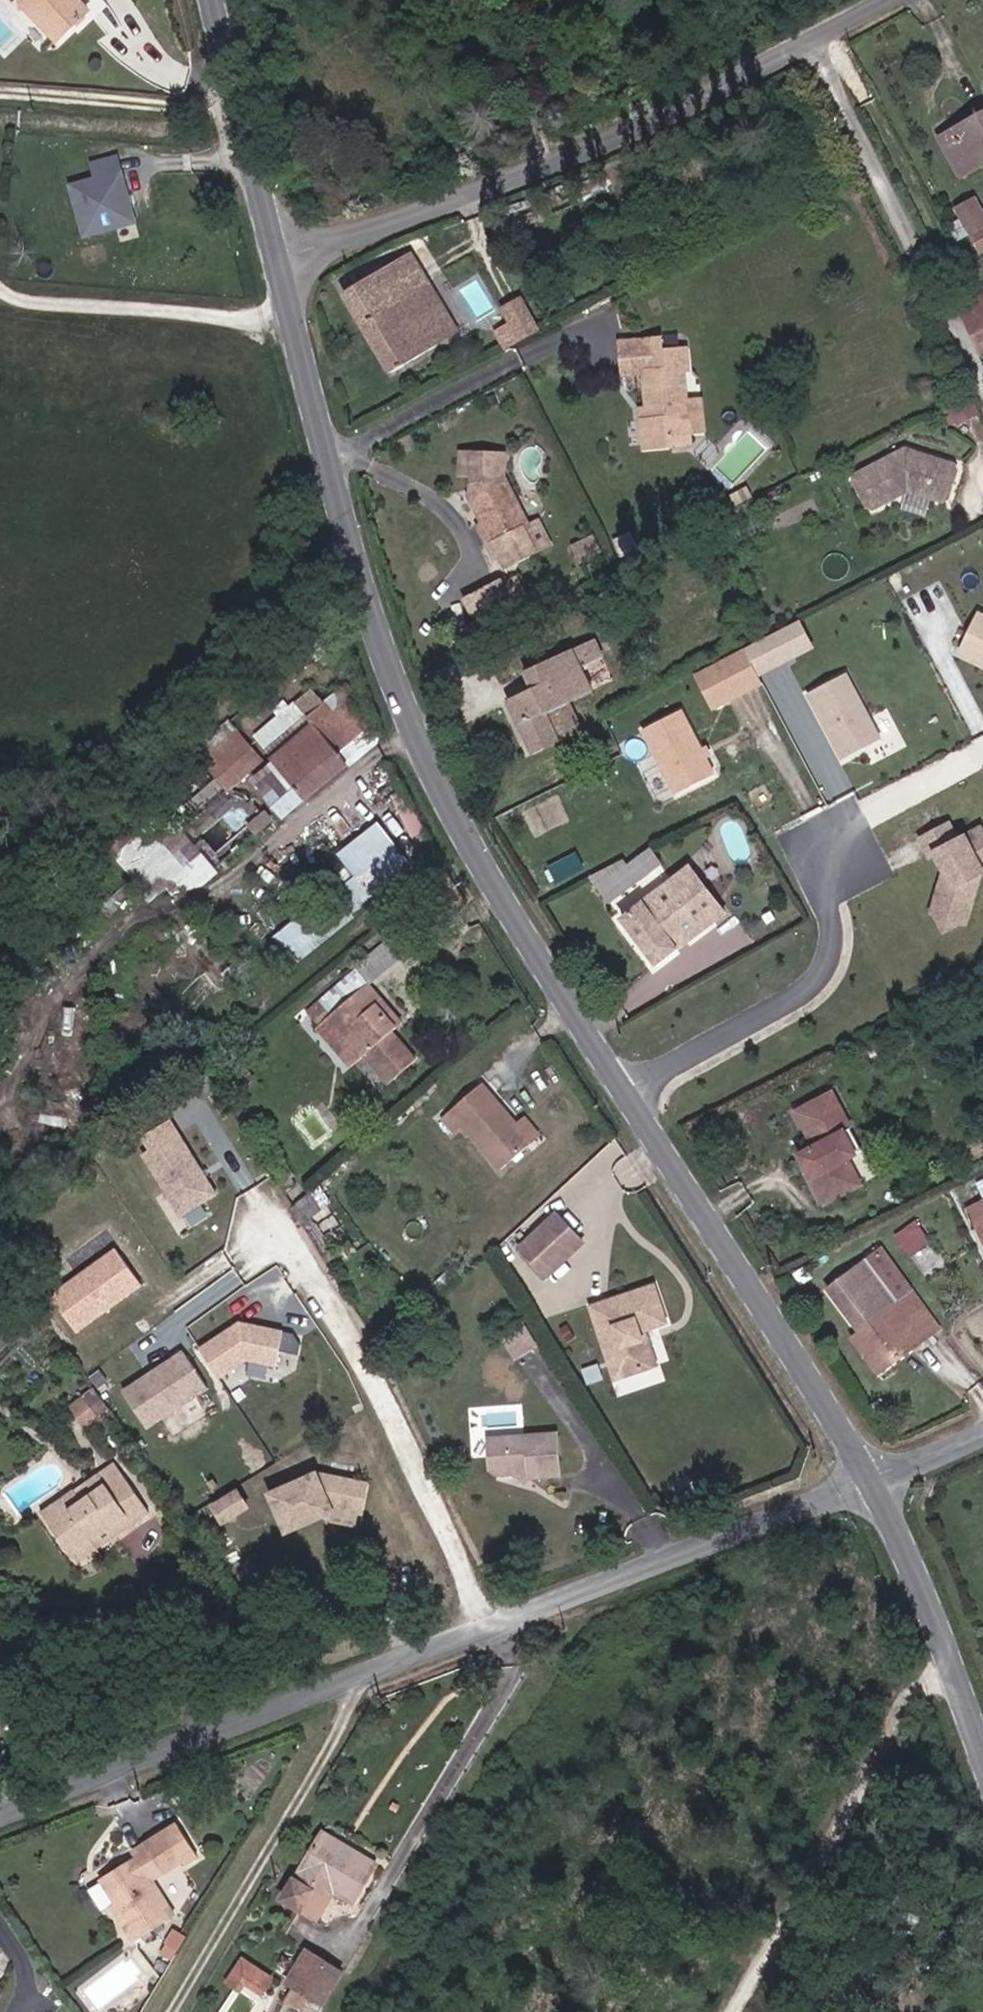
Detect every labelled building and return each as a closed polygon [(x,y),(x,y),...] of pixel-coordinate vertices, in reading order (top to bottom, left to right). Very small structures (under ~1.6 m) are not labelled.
[(21,4),(57,41),(88,11),(77,0),(21,0),(21,4)] [(982,165),(982,114),(940,139),(961,177),(982,165)] [(120,151),(90,159),(93,173),(68,180),(83,236),(139,221),(120,151)] [(980,195),(961,206),(982,246),(982,202),(980,195)] [(446,312),(410,252),(342,293),(391,374),(438,346),(426,324),(446,312)] [(982,303),(982,288),(975,292),(979,301),(981,304),(982,303)] [(506,348),(544,326),(524,291),(500,305),(508,320),(494,328),(506,348)] [(981,304),(979,301),(961,310),(978,342),(982,339),(982,303),(981,304)] [(686,402),(683,369),(688,369),(686,349),(662,351),(661,339),(620,343),(623,375),(643,373),(646,410),(647,420),(641,420),(644,449),(690,445),(689,433),(686,402)] [(975,411),(966,393),(948,402),(957,421),(975,411)] [(703,432),(700,401),(686,402),(689,433),(703,432)] [(948,499),(957,472),(954,465),(905,450),(855,475),(853,482),(866,507),(873,509),(908,491),(942,502),(948,499)] [(528,525),(504,476),(505,456),(462,453),(461,475),(472,476),(471,497),(469,498),(483,525),(500,558),(506,570),(542,552),(528,525)] [(735,506),(752,497),(746,486),(729,495),(735,506)] [(551,547),(538,520),(528,525),(542,552),(551,547)] [(500,558),(483,525),(478,527),(495,560),(500,558)] [(601,553),(592,536),(572,547),(580,563),(601,553)] [(635,557),(626,536),(613,542),(623,562),(635,557)] [(474,624),(527,598),(516,576),(463,603),(474,624)] [(968,617),(966,661),(982,662),(982,618),(968,617)] [(761,672),(817,648),(805,620),(695,667),(712,708),(766,685),(761,672)] [(581,731),(567,702),(591,691),(581,669),(602,659),(595,642),(526,674),(534,691),(508,703),(533,754),(581,731)] [(807,689),(841,758),(885,736),(851,667),(807,689)] [(347,764),(339,754),(371,726),(350,700),(335,713),(326,702),(308,717),(295,705),(268,731),(265,749),(306,798),(347,764)] [(661,768),(646,774),(658,800),(719,774),(689,704),(642,725),(661,768)] [(349,767),(376,743),(377,734),(371,726),(339,754),(347,764),(349,767)] [(260,760),(236,732),(203,760),(218,778),(183,805),(190,814),(260,760)] [(416,869),(378,821),(338,852),(354,873),(276,934),(298,962),(416,869)] [(954,823),(952,829),(946,828),(925,918),(970,929),(982,873),(982,830),(954,823)] [(119,856),(138,840),(127,827),(108,843),(119,856)] [(610,904),(656,869),(660,865),(649,850),(598,889),(610,904)] [(657,966),(725,913),(689,867),(668,883),(621,919),(657,966)] [(404,1022),(361,969),(308,1012),(320,1026),(317,1028),(351,1068),(364,1058),(386,1085),(420,1058),(396,1029),(404,1022)] [(526,1116),(516,1125),(482,1085),(444,1118),(457,1133),(464,1127),(500,1169),(541,1133),(526,1116)] [(847,1160),(856,1156),(844,1132),(850,1129),(832,1093),(796,1112),(814,1148),(799,1155),(820,1195),(855,1176),(847,1160)] [(135,1138),(182,1215),(221,1192),(174,1114),(135,1138)] [(331,1142),(327,1136),(318,1142),(322,1149),(331,1142)] [(825,1204),(861,1185),(855,1176),(820,1195),(825,1204)] [(313,1218),(332,1204),(320,1186),(291,1208),(322,1257),(333,1250),(313,1218)] [(967,1210),(982,1243),(982,1202),(967,1210)] [(546,1278),(583,1243),(556,1214),(519,1249),(546,1278)] [(908,1253),(932,1240),(921,1218),(897,1230),(908,1253)] [(51,1294),(80,1332),(145,1282),(116,1244),(51,1294)] [(912,1291),(880,1248),(867,1258),(898,1301),(912,1291)] [(941,1331),(912,1291),(898,1301),(867,1258),(827,1287),(859,1330),(888,1369),(941,1331)] [(645,1332),(666,1324),(653,1287),(591,1308),(616,1380),(652,1368),(641,1333),(645,1332)] [(559,1307),(550,1293),(539,1300),(548,1314),(559,1307)] [(202,1365),(230,1373),(235,1357),(275,1368),(285,1332),(216,1314),(202,1365)] [(537,1348),(520,1321),(498,1335),(515,1362),(537,1348)] [(888,1369),(859,1330),(851,1336),(880,1375),(888,1369)] [(300,1354),(302,1332),(285,1331),(283,1352),(300,1354)] [(656,1366),(645,1332),(641,1333),(652,1368),(656,1366)] [(122,1389),(150,1429),(212,1386),(184,1346),(122,1389)] [(107,1411),(92,1391),(75,1403),(90,1423),(107,1411)] [(562,1474),(560,1432),(492,1436),(494,1470),(530,1468),(530,1475),(562,1474)] [(81,1500),(120,1473),(114,1465),(75,1492),(81,1500)] [(360,1517),(363,1478),(316,1472),(276,1491),(292,1527),(332,1513),(360,1517)] [(90,1541),(126,1516),(131,1526),(148,1514),(120,1473),(81,1500),(75,1492),(74,1490),(41,1512),(76,1564),(96,1550),(90,1541)] [(240,1486),(211,1503),(223,1523),(252,1507),(240,1486)] [(96,1550),(131,1526),(126,1516),(90,1541),(96,1550)] [(189,1830),(185,1822),(170,1829),(174,1837),(189,1830)] [(287,1895),(314,1910),(326,1889),(334,1893),(337,1889),(363,1904),(388,1860),(326,1825),(287,1895)] [(154,1875),(184,1859),(191,1861),(202,1855),(189,1830),(174,1837),(170,1829),(138,1846),(140,1850),(104,1869),(123,1906),(118,1909),(132,1936),(174,1913),(154,1875)] [(323,1915),(334,1893),(326,1889),(314,1910),(323,1915)] [(345,1965),(310,1946),(282,1995),(304,2008),(309,1999),(322,2006),(345,1965)] [(246,1954),(234,1973),(248,1981),(251,1976),(268,1986),(277,1973),(246,1954)]
